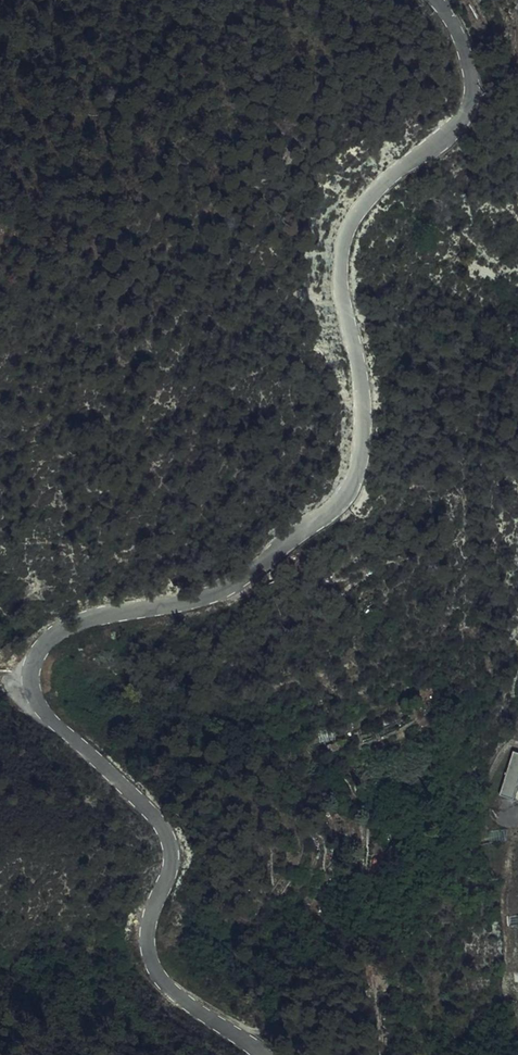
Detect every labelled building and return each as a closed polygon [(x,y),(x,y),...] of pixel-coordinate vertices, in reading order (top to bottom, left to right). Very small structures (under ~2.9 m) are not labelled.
[(514,750),(498,793),(512,797),(517,780),(517,751),(514,750)] [(382,838),(386,838),(396,839),(397,829),(383,828),(382,838)] [(386,838),(384,849),(393,849),(395,849),(396,839),(386,838)] [(500,1004),(513,1003),(512,986),(500,987),(500,1004)]
